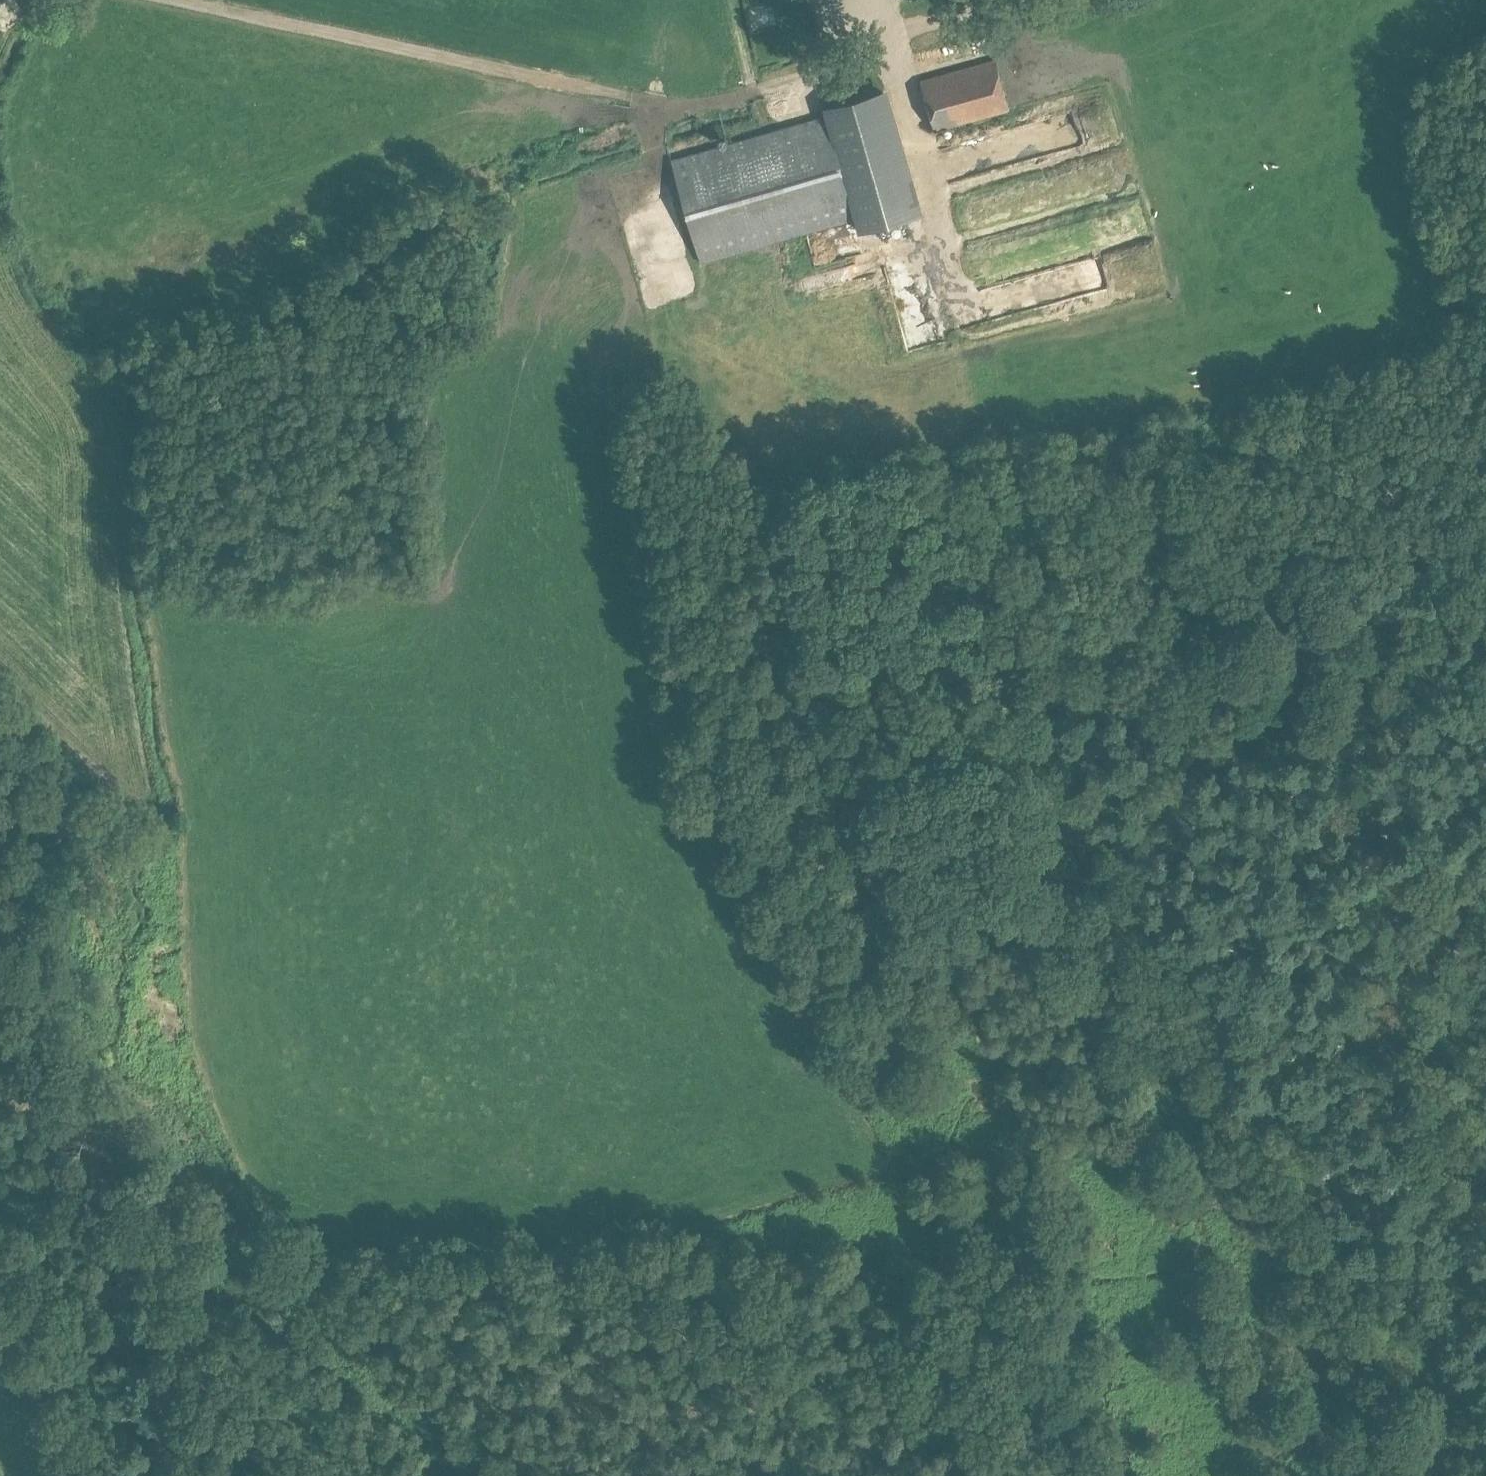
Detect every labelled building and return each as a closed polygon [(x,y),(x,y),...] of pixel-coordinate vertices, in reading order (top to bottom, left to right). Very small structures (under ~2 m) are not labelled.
[(924,78),(936,131),(1011,110),(997,58),(924,78)] [(812,91),(783,93),(784,109),(813,107),(812,91)] [(826,116),(862,237),(925,218),(889,97),(826,116)] [(854,219),(826,116),(672,159),(701,263),(854,219)]
